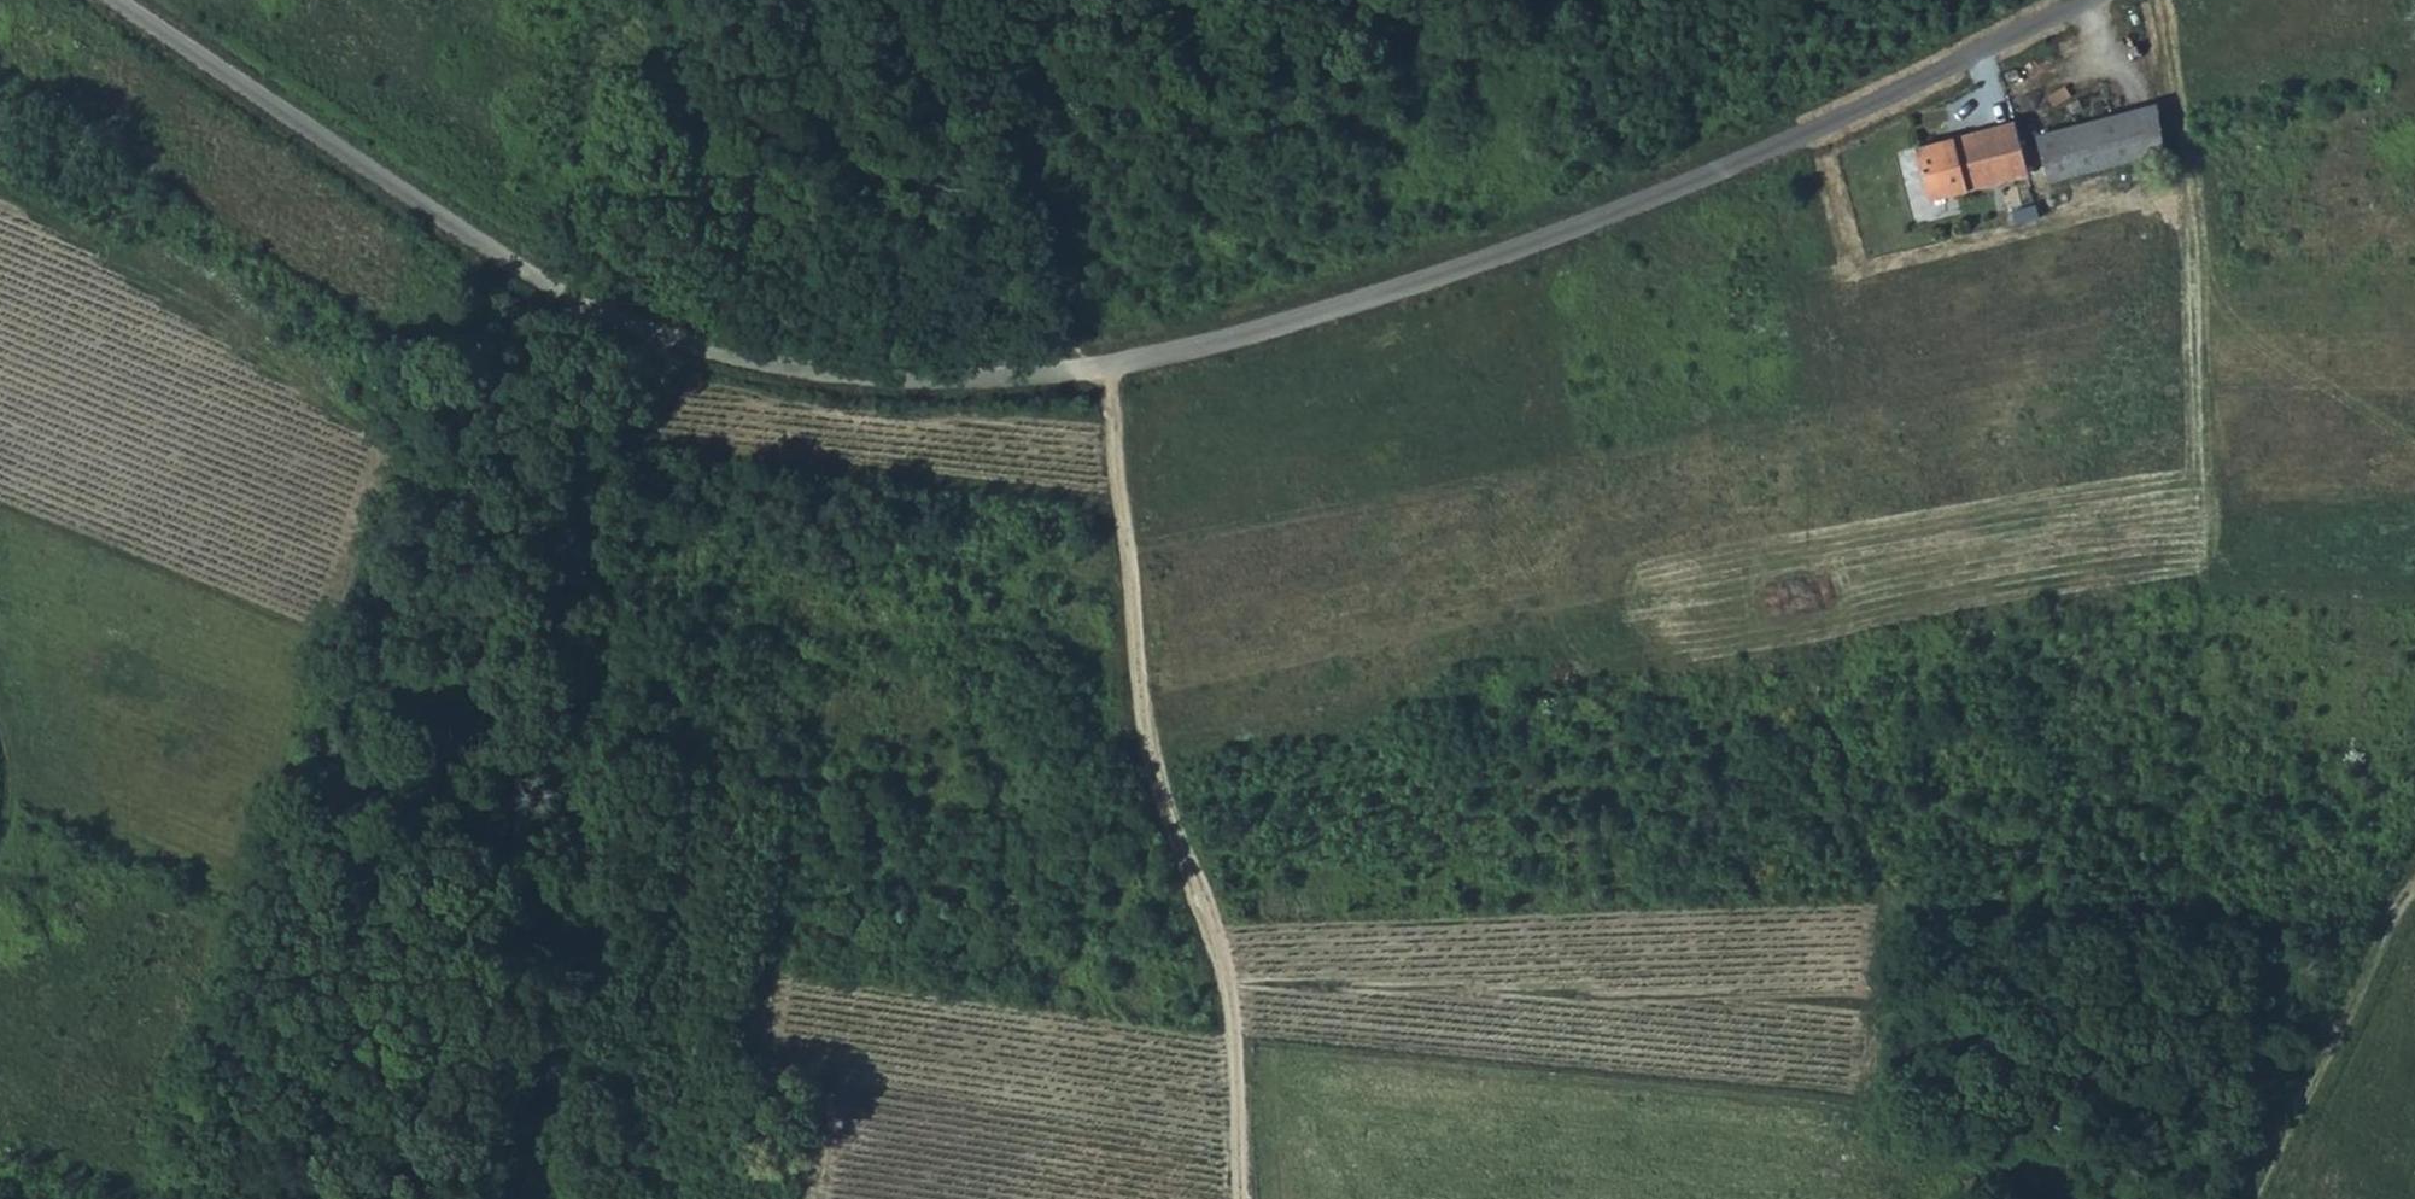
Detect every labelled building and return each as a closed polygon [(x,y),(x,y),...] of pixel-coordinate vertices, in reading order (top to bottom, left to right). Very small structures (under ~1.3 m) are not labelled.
[(2048,182),(2164,151),(2155,102),(2036,133),(2048,182)] [(2015,121),(1916,147),(1930,200),(2029,174),(2015,121)]
